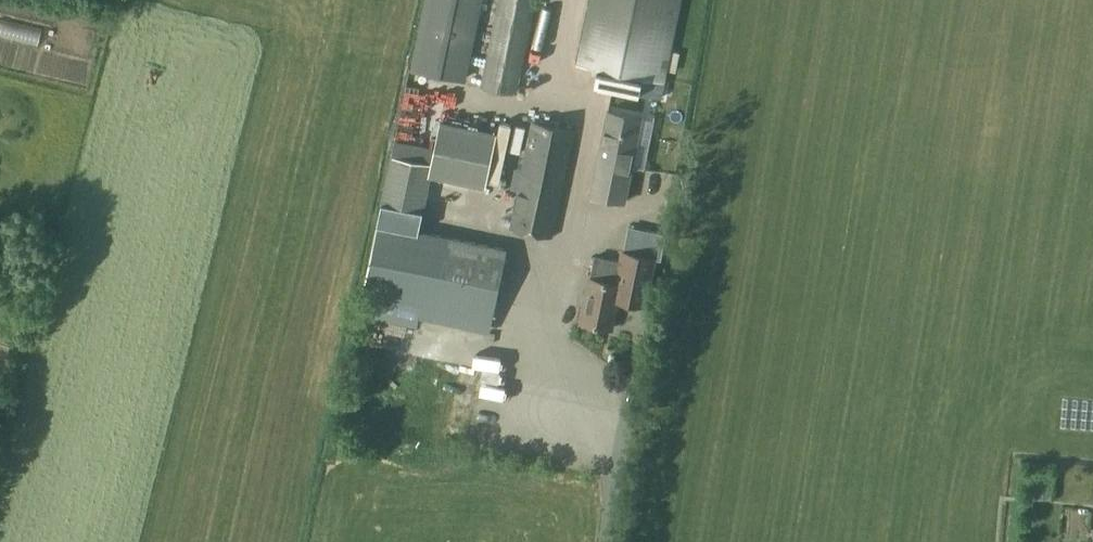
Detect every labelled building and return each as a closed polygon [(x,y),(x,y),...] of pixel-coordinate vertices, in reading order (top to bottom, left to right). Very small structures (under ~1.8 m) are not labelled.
[(414,69),(462,79),(479,0),(428,0),(414,69)] [(537,0),(497,0),(480,87),(516,94),(536,4),(537,0)] [(576,63),(599,67),(596,83),(639,92),(642,76),(665,81),(681,0),(589,0),(576,63)] [(590,193),(626,200),(642,116),(606,109),(590,193)] [(508,227),(552,237),(575,128),(530,118),(508,227)] [(496,133),(438,120),(429,161),(392,152),(360,292),(424,306),(420,318),(464,326),(466,314),(493,319),(506,246),(418,229),(431,175),(484,187),(496,133)] [(611,327),(616,299),(643,304),(652,255),(622,250),(620,261),(593,256),(580,322),(611,327)] [(464,389),(465,403),(497,402),(497,388),(464,389)]
